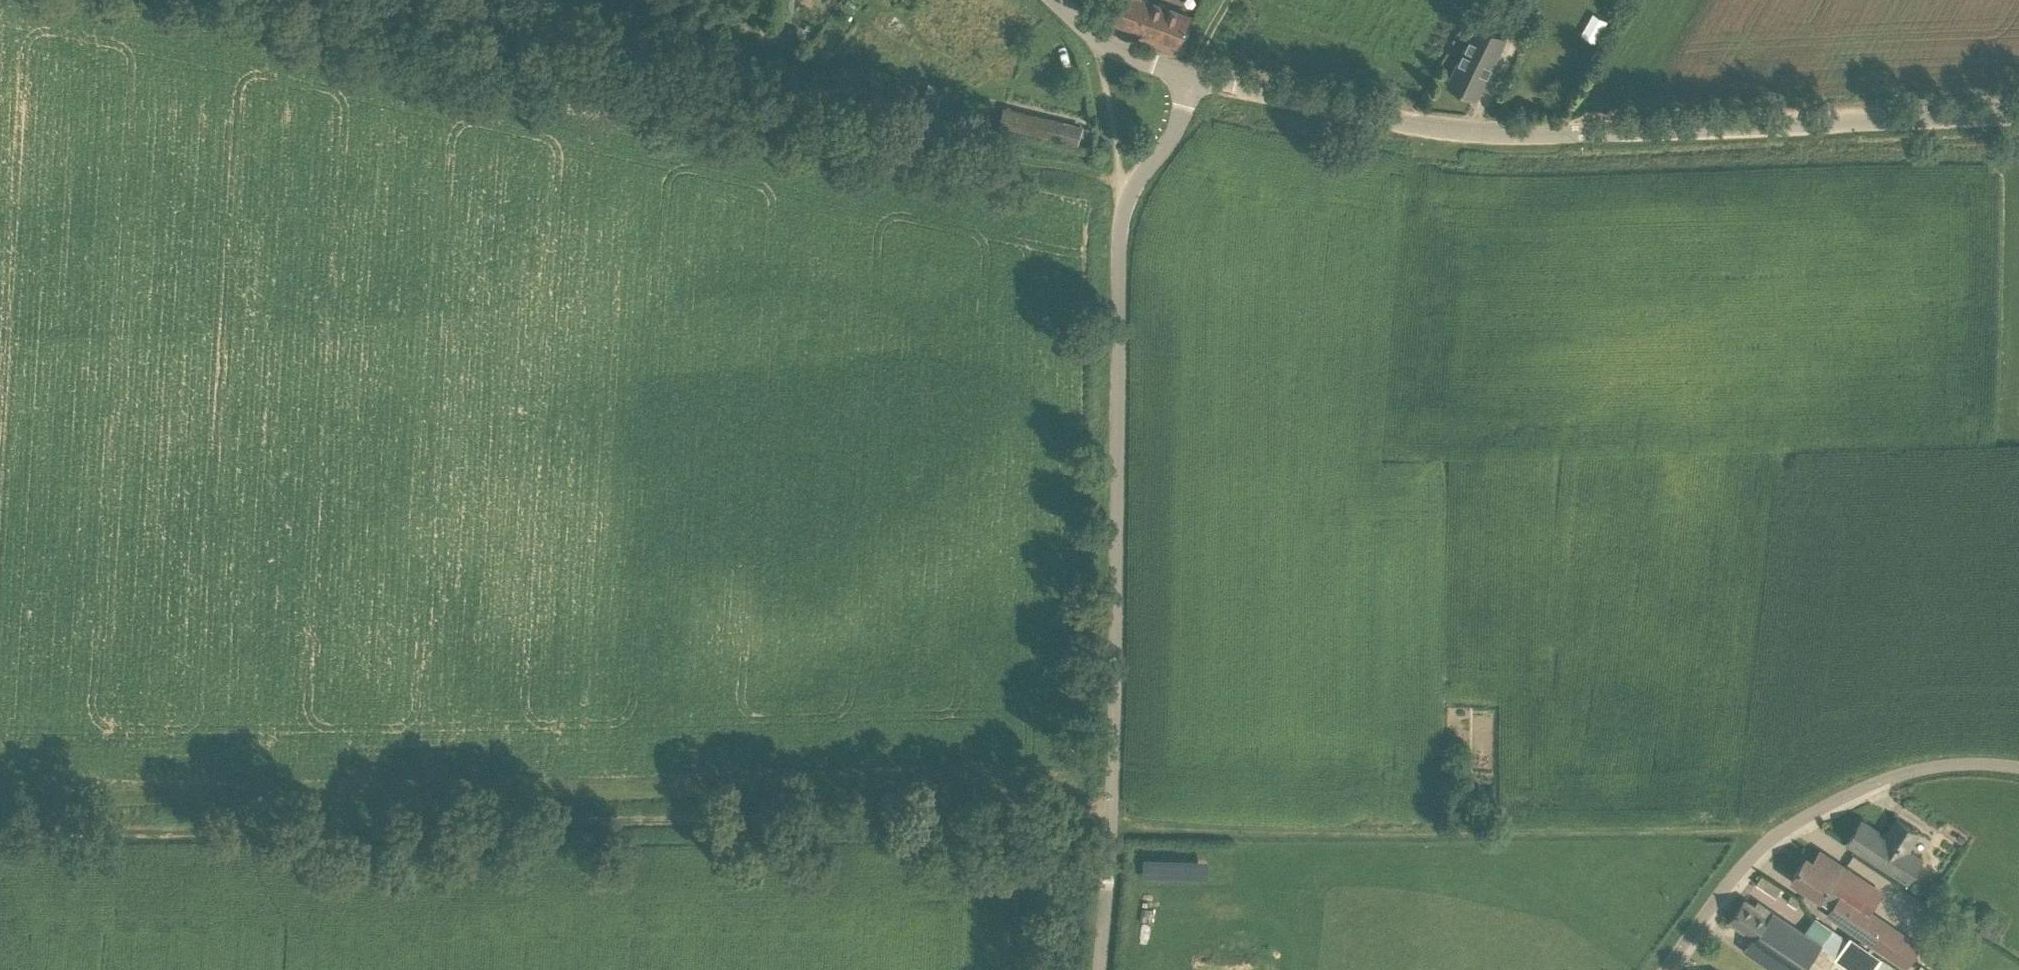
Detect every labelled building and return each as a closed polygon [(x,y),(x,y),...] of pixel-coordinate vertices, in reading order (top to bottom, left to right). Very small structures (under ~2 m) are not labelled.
[(1102,17),(1180,45),(1190,16),(1146,0),(1108,0),(1102,17)] [(1504,35),(1487,27),(1493,15),(1483,10),(1449,83),(1476,95),(1504,35)] [(860,73),(848,69),(845,78),(857,82),(860,73)] [(1005,107),(1001,123),(1055,136),(1078,142),(1082,126),(1005,107)] [(1897,817),(1886,834),(1862,818),(1848,841),(1908,880),(1922,857),(1908,848),(1919,832),(1897,817)] [(1850,873),(1821,853),(1813,863),(1808,859),(1795,878),(1813,892),(1819,896),(1828,883),(1838,890),(1850,873)] [(1145,875),(1209,876),(1209,855),(1145,854),(1145,875)] [(1927,874),(1919,889),(1932,897),(1940,882),(1927,874)] [(1762,875),(1757,883),(1777,896),(1782,888),(1762,875)] [(1792,893),(1788,900),(1797,906),(1801,899),(1792,893)] [(1906,969),(1923,945),(1855,898),(1852,903),(1840,896),(1836,901),(1835,900),(1826,912),(1886,956),(1887,956),(1906,969)] [(1835,956),(1837,953),(1846,941),(1847,939),(1815,917),(1805,931),(1758,900),(1755,906),(1745,899),(1730,919),(1753,935),(1744,948),(1776,969),(1804,969),(1821,946),(1835,956)] [(1873,969),(1900,969),(1881,958),(1873,969)]
